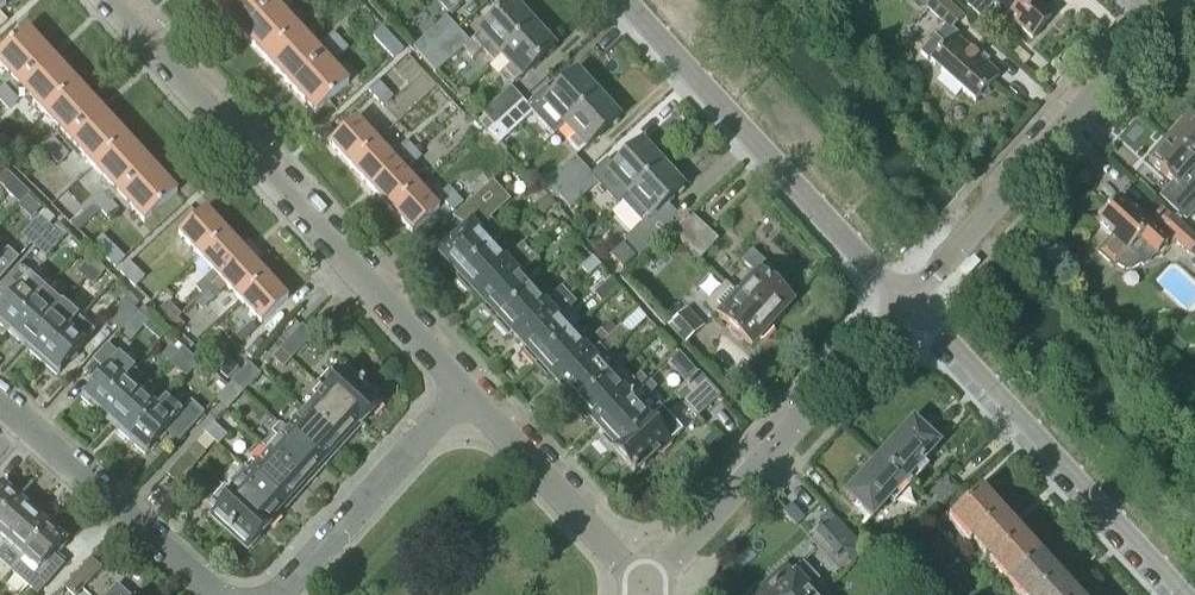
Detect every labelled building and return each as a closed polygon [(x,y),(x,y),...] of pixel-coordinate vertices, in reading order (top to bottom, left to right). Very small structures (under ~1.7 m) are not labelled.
[(216,7),(241,35),(274,5),(269,0),(223,0),(216,7)] [(437,5),(448,18),(467,0),(442,0),(437,5)] [(919,3),(921,1),(928,8),(926,10),(933,16),(947,29),(951,32),(952,31),(962,20),(943,4),(939,0),(916,0),(919,3)] [(966,8),(980,21),(993,6),(1032,41),(1051,20),(1039,9),(1046,0),(974,0),(966,8)] [(266,62),(299,32),(274,5),(241,35),(266,62)] [(467,46),(463,49),(472,59),(480,52),(484,55),(493,65),(501,58),(533,28),(512,5),(471,42),(467,45),(467,46)] [(445,21),(412,52),(423,64),(456,33),(445,21)] [(374,37),(393,59),(404,50),(384,28),(374,37)] [(533,28),(501,58),(510,68),(502,76),(513,88),(553,50),(533,28)] [(947,29),(921,57),(930,65),(944,77),(940,81),(956,95),(960,91),(975,104),(989,89),(999,78),(977,59),(954,39),(957,36),(952,31),(951,32),(947,29)] [(52,58),(28,32),(0,58),(0,66),(20,88),(52,58)] [(299,32),(266,62),(291,89),(323,59),(299,32)] [(456,33),(423,64),(434,76),(463,49),(467,46),(456,33)] [(335,34),(324,44),(331,52),(342,42),(340,41),(335,34)] [(342,42),(331,52),(338,59),(349,50),(342,42)] [(45,116),(77,86),(52,58),(20,88),(45,116)] [(323,59),(291,89),(316,116),(348,86),(323,59)] [(531,103),(525,108),(532,116),(554,139),(565,128),(597,98),(576,75),(552,97),(544,89),(530,102),(531,103)] [(369,92),(383,108),(393,98),(388,93),(380,83),(369,92)] [(77,86),(45,116),(70,143),(102,113),(77,86)] [(11,95),(5,87),(0,91),(0,105),(11,95)] [(494,130),(521,104),(510,92),(482,117),(492,128),(494,130)] [(11,95),(0,105),(7,112),(18,102),(11,95)] [(597,98),(565,128),(574,138),(567,145),(578,157),(618,120),(597,98)] [(505,141),(532,116),(525,108),(521,104),(494,130),(492,128),(486,133),(499,146),(505,141)] [(95,170),(127,141),(102,113),(70,143),(95,170)] [(1168,141),(1194,167),(1194,122),(1190,117),(1168,141)] [(356,122),(330,146),(351,168),(377,145),(356,122)] [(52,160),(62,150),(54,141),(43,151),(47,154),(52,160)] [(127,141),(95,170),(120,198),(152,168),(127,141)] [(1148,163),(1153,167),(1172,184),(1159,199),(1178,216),(1176,218),(1179,221),(1181,218),(1184,221),(1194,209),(1194,167),(1168,141),(1148,163)] [(405,160),(415,150),(408,142),(397,152),(405,160)] [(377,145),(351,168),(371,191),(397,167),(377,145)] [(607,162),(590,177),(597,185),(619,208),(622,205),(627,200),(662,168),(640,145),(614,170),(607,162)] [(42,149),(37,154),(42,158),(47,154),(43,151),(42,149)] [(62,150),(52,160),(58,166),(68,157),(62,150)] [(415,150),(405,160),(411,167),(422,157),(415,150)] [(558,199),(586,173),(575,161),(547,187),(558,199)] [(4,191),(5,192),(16,181),(0,166),(0,187),(4,191)] [(392,213),(417,189),(397,167),(371,191),(392,213)] [(152,168),(120,198),(144,224),(177,195),(152,168)] [(662,168),(627,200),(622,205),(642,226),(625,241),(641,259),(677,226),(662,209),(682,190),(662,168)] [(586,173),(558,199),(569,211),(597,185),(586,173)] [(16,181),(5,192),(18,204),(29,193),(16,181)] [(471,230),(441,257),(448,265),(445,269),(458,283),(494,250),(491,247),(502,238),(488,223),(510,203),(505,197),(494,185),(459,217),(471,230)] [(453,213),(464,203),(450,188),(439,198),(453,213)] [(417,189),(392,213),(412,235),(437,211),(417,189)] [(94,206),(71,226),(78,234),(100,213),(102,214),(112,204),(105,196),(94,206)] [(1101,221),(1097,225),(1109,237),(1112,240),(1098,255),(1114,270),(1117,267),(1121,269),(1124,271),(1130,271),(1134,271),(1141,266),(1141,267),(1143,268),(1156,255),(1157,256),(1168,244),(1120,200),(1110,211),(1109,212),(1107,209),(1105,211),(1098,218),(1101,221)] [(112,204),(102,214),(108,222),(119,212),(112,204)] [(548,216),(540,208),(535,212),(543,220),(548,216)] [(40,217),(21,237),(33,248),(52,228),(50,226),(55,220),(45,211),(40,217)] [(200,258),(227,235),(206,213),(180,236),(200,258)] [(701,261),(719,241),(690,216),(673,236),(701,261)] [(1173,219),(1162,231),(1189,256),(1194,261),(1194,240),(1173,219)] [(52,228),(33,248),(46,259),(64,239),(62,237),(67,232),(58,223),(53,229),(52,228)] [(195,304),(221,281),(247,257),(227,235),(200,258),(213,272),(196,288),(202,296),(194,302),(195,304)] [(115,269),(125,259),(103,238),(93,248),(115,269)] [(494,250),(458,283),(469,296),(473,292),(481,301),(513,271),(532,255),(522,244),(504,261),(494,250)] [(610,257),(622,270),(635,260),(623,246),(610,257)] [(19,260),(7,250),(0,258),(0,280),(19,260)] [(753,273),(734,292),(736,294),(774,329),(787,315),(785,313),(785,312),(788,309),(792,305),(786,299),(785,298),(793,289),(753,252),(751,255),(743,263),(753,273)] [(513,271),(481,301),(488,308),(484,311),(497,326),(533,293),(519,277),(537,260),(532,255),(513,271)] [(241,303),(267,279),(247,257),(221,281),(195,304),(202,311),(220,294),(221,296),(228,289),(241,303)] [(600,267),(593,259),(582,269),(589,277),(600,267)] [(84,280),(94,269),(87,263),(77,273),(84,280)] [(145,279),(130,264),(119,274),(134,289),(145,279)] [(2,329),(7,333),(45,292),(36,284),(29,278),(31,276),(23,269),(21,271),(19,270),(0,291),(0,296),(3,299),(1,301),(5,305),(0,310),(0,331),(2,329)] [(94,269),(84,280),(93,287),(102,277),(94,269)] [(267,279),(241,303),(261,326),(288,301),(279,292),(267,279)] [(610,298),(620,289),(613,281),(603,290),(610,298)] [(725,284),(706,305),(716,314),(721,319),(752,348),(761,338),(763,340),(774,329),(736,294),(734,292),(725,284)] [(533,293),(497,326),(508,338),(512,334),(520,343),(553,314),(571,298),(562,288),(543,304),(533,293)] [(7,333),(5,336),(15,345),(17,343),(23,348),(60,306),(54,301),(45,293),(45,292),(7,333)] [(134,310),(139,304),(129,294),(124,301),(134,310)] [(553,314),(520,343),(528,352),(524,355),(536,369),(572,336),(558,320),(576,303),(571,298),(553,314)] [(119,332),(137,312),(135,311),(134,310),(124,301),(106,321),(117,330),(119,332)] [(158,313),(172,326),(181,316),(168,303),(158,313)] [(60,306),(23,348),(24,349),(30,354),(27,356),(38,366),(41,364),(79,320),(62,305),(61,306),(61,307),(60,306)] [(677,305),(663,317),(671,326),(669,328),(672,330),(685,346),(704,329),(687,311),(685,313),(677,305)] [(137,312),(119,332),(130,342),(152,317),(142,308),(138,313),(137,312)] [(79,320),(41,364),(45,368),(43,370),(53,380),(56,377),(70,362),(94,334),(79,320)] [(592,357),(560,386),(567,394),(565,397),(563,398),(575,412),(612,379),(622,370),(620,367),(617,370),(605,356),(628,335),(621,327),(609,338),(608,338),(590,355),(592,357)] [(282,352),(292,361),(313,338),(303,328),(282,352)] [(572,336),(536,369),(547,381),(552,377),(560,386),(592,357),(590,355),(608,338),(601,331),(583,347),(572,336)] [(1175,359),(1186,349),(1176,338),(1164,348),(1175,359)] [(106,371),(79,402),(89,411),(91,409),(97,414),(135,371),(108,346),(94,361),(106,371)] [(170,364),(179,354),(171,347),(162,357),(170,364)] [(179,354),(170,364),(186,379),(200,363),(183,349),(179,354)] [(284,369),(292,361),(282,352),(274,360),(284,369)] [(690,364),(681,355),(670,366),(679,375),(690,364)] [(214,367),(221,373),(230,362),(224,356),(214,367)] [(227,379),(237,368),(230,362),(221,373),(227,379)] [(232,383),(244,394),(260,375),(249,364),(232,383)] [(612,379),(575,412),(587,425),(589,423),(591,421),(599,429),(631,400),(643,390),(648,385),(639,376),(633,381),(622,370),(612,379)] [(97,414),(95,416),(105,426),(108,423),(112,427),(148,387),(151,384),(135,371),(97,414)] [(330,372),(317,386),(325,393),(326,393),(363,427),(382,406),(359,384),(360,382),(348,371),(346,373),(344,371),(337,378),(330,372)] [(682,389),(674,396),(696,419),(721,397),(698,373),(693,378),(692,379),(682,388),(682,389)] [(228,411),(244,394),(232,383),(216,401),(228,411)] [(631,400),(599,429),(606,438),(602,442),(614,455),(651,422),(661,413),(648,399),(655,393),(648,385),(643,390),(631,400)] [(148,387),(112,427),(118,432),(116,435),(126,444),(128,442),(158,409),(147,400),(154,392),(148,387)] [(325,393),(307,413),(344,447),(363,427),(326,393),(325,393)] [(158,409),(128,442),(134,447),(132,450),(143,459),(145,457),(166,434),(177,444),(204,414),(191,402),(181,414),(179,412),(166,401),(159,410),(158,409)] [(651,422),(614,455),(635,477),(679,437),(683,433),(664,411),(661,413),(651,422)] [(307,413),(288,434),(325,468),(344,447),(307,413)] [(909,491),(914,485),(909,481),(940,446),(913,422),(846,496),(872,520),(903,486),(909,491)] [(204,434),(218,447),(227,437),(213,424),(204,434)] [(280,426),(261,446),(270,454),(307,488),(325,468),(288,434),(282,428),(280,426)] [(187,454),(197,463),(204,456),(194,447),(187,454)] [(178,485),(197,463),(187,454),(168,477),(178,485)] [(251,461),(244,469),(245,470),(251,475),(288,509),(307,488),(270,454),(258,467),(251,461)] [(244,469),(225,488),(232,495),(269,529),(288,509),(251,475),(245,470),(244,469)] [(937,510),(959,491),(949,480),(927,499),(937,510)] [(20,498),(15,494),(17,491),(5,481),(3,483),(0,487),(0,521),(20,498)] [(225,488),(211,503),(214,506),(218,510),(213,515),(212,516),(250,551),(269,529),(232,495),(225,488)] [(36,513),(31,509),(33,506),(22,496),(20,498),(0,521),(0,554),(36,513)] [(972,506),(952,523),(998,573),(998,574),(1011,588),(1020,579),(1040,562),(1016,535),(1015,534),(1019,530),(1018,529),(1021,525),(1016,519),(1011,521),(1010,521),(1006,524),(1004,522),(981,497),(972,506)] [(0,554),(0,561),(3,564),(12,554),(14,552),(22,559),(52,527),(54,525),(42,514),(40,516),(36,513),(0,554)] [(842,551),(854,564),(866,553),(832,517),(816,533),(837,556),(842,551)] [(12,574),(36,594),(39,594),(63,568),(53,559),(68,542),(70,539),(58,529),(56,531),(52,527),(22,559),(24,561),(12,574)] [(889,532),(867,551),(877,563),(899,543),(889,532)] [(72,582),(82,591),(100,571),(90,562),(72,582)] [(1011,588),(1018,594),(1076,594),(1077,594),(1076,594),(1079,590),(1074,584),(1070,586),(1069,585),(1065,589),(1062,586),(1040,562),(1020,579),(1011,588)] [(758,594),(821,594),(826,591),(825,590),(826,589),(819,581),(807,568),(799,575),(795,579),(787,570),(758,594)] [(82,591),(72,582),(65,590),(70,594),(79,594),(82,591)] [(893,585),(882,594),(903,594),(893,585)]
